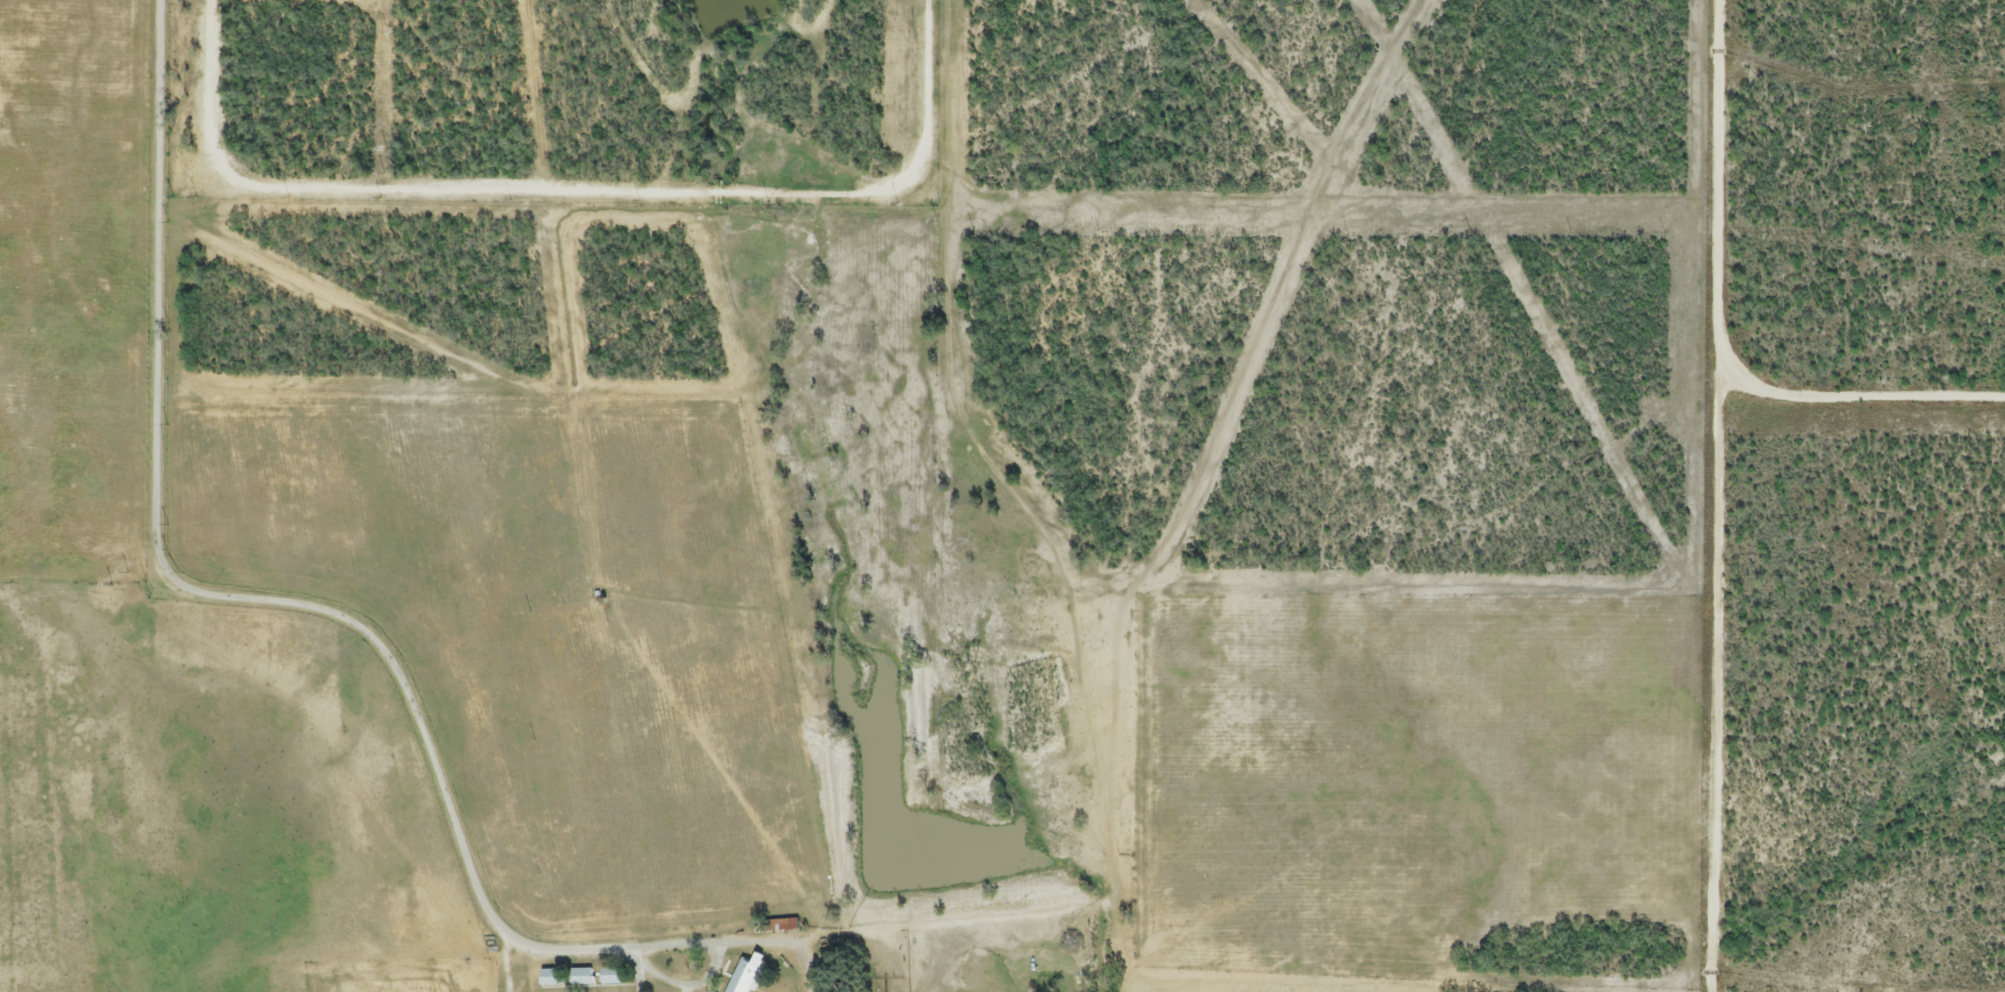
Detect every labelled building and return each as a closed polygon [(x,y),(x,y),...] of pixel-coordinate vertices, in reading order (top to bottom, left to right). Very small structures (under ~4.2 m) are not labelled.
[(740,959),(726,991),(751,991),(760,971),(758,970),(763,959),(756,955),(752,964),(740,959)] [(562,970),(540,970),(540,988),(562,988),(562,970)] [(592,970),(571,970),(571,987),(592,987),(592,970)] [(622,970),(601,970),(601,986),(622,986),(622,970)]
